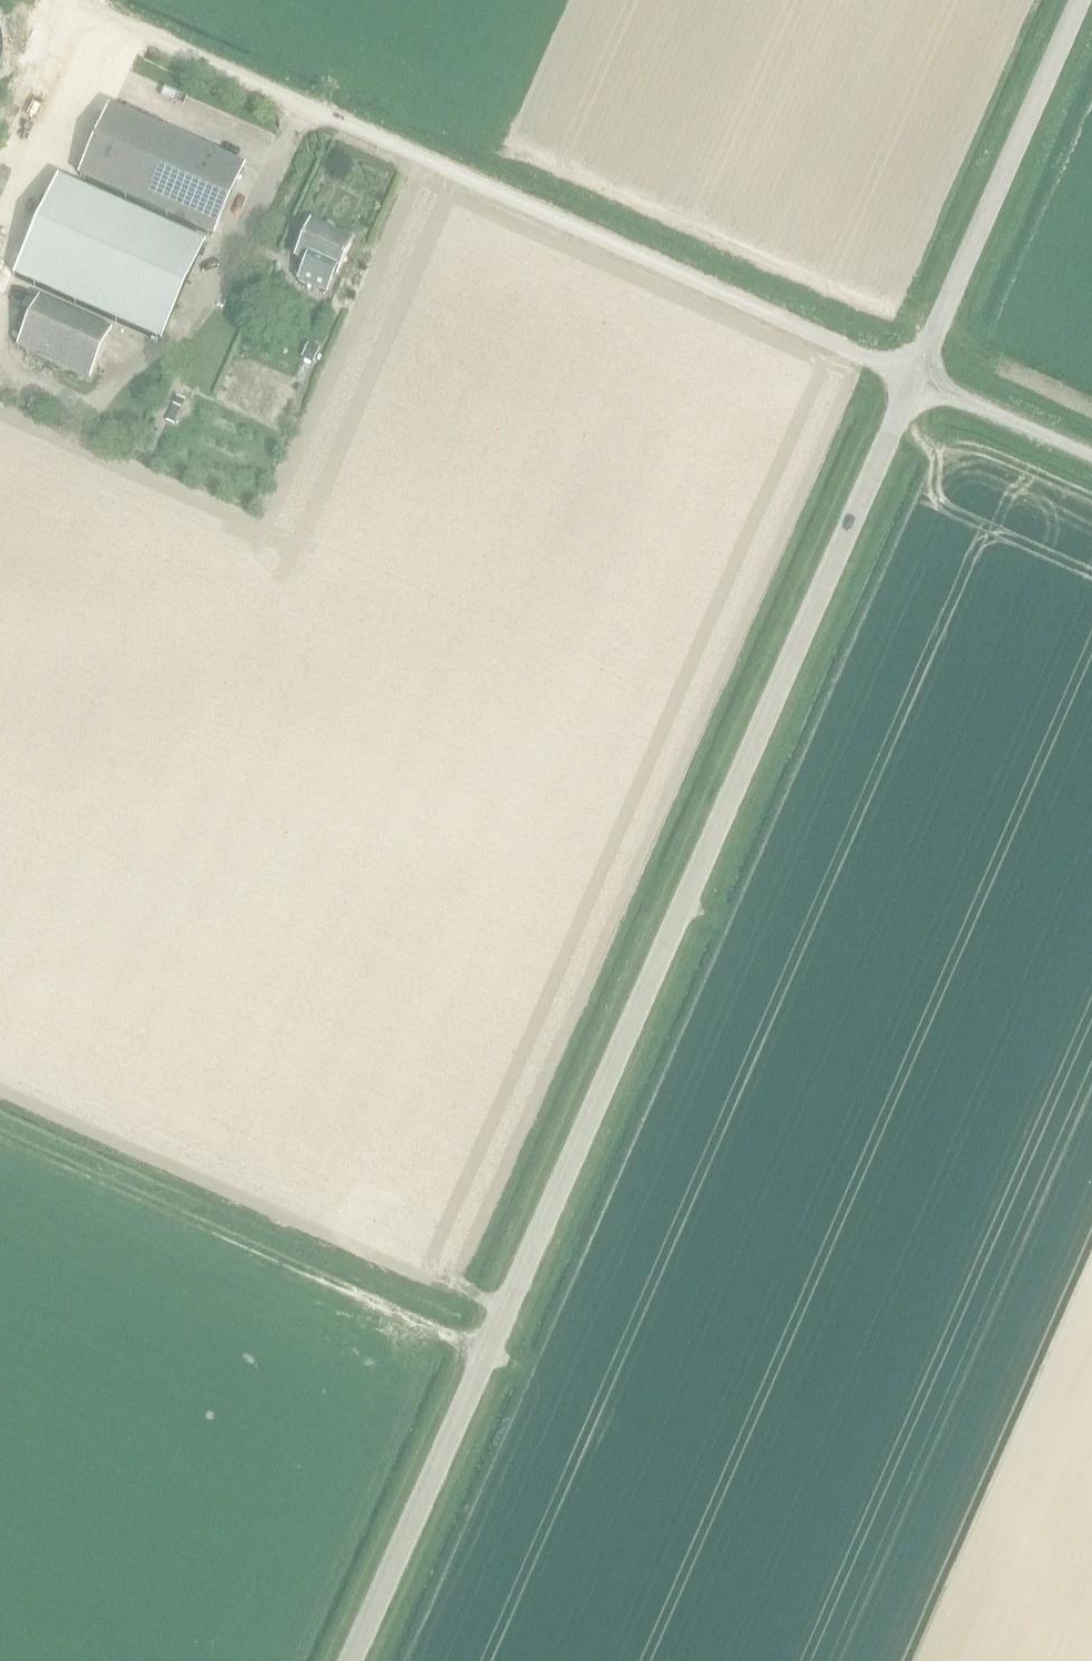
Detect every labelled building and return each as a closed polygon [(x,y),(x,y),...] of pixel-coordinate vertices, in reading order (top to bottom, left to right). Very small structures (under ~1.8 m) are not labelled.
[(1,77),(8,62),(10,46),(7,31),(1,16),(0,15),(0,79),(1,77)] [(243,167),(112,108),(81,178),(212,236),(243,167)] [(57,178),(13,277),(156,340),(200,241),(57,178)] [(327,294),(334,277),(336,277),(352,241),(311,223),(295,259),(306,264),(298,281),(314,289),(327,294)] [(90,380),(112,331),(39,298),(17,346),(90,380)] [(308,346),(302,359),(312,363),(318,351),(308,346)] [(172,403),(173,404),(165,420),(173,424),(185,399),(177,395),(176,395),(172,403)]
